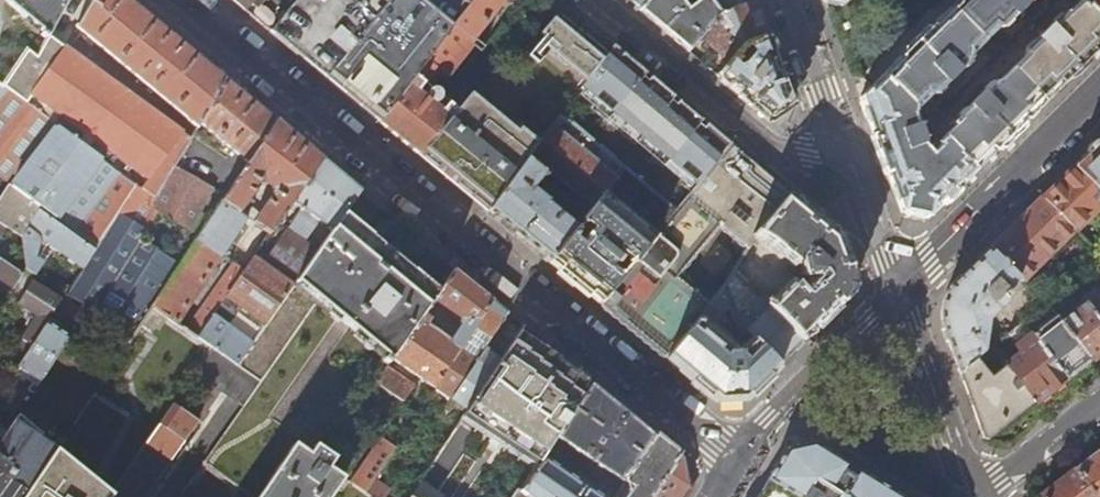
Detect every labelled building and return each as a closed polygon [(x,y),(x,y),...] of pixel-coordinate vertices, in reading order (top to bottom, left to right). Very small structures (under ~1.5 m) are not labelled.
[(40,32),(39,35),(46,41),(49,34),(68,0),(3,0),(40,32)] [(225,79),(197,56),(145,12),(130,0),(93,0),(78,27),(199,126),(200,123),(225,79)] [(248,13),(270,30),(295,0),(233,0),(248,13)] [(270,30),(295,51),(344,92),(379,121),(380,122),(474,0),(295,0),(270,30)] [(380,122),(380,123),(403,142),(419,156),(470,93),(485,75),(476,67),(442,110),(435,105),(440,97),(441,95),(441,92),(439,90),(435,88),(432,89),(425,97),(418,91),(424,84),(438,71),(446,76),(505,0),(474,0),(380,122)] [(641,8),(647,0),(630,0),(641,8)] [(641,8),(639,10),(659,26),(688,51),(703,32),(720,13),(711,0),(700,0),(687,9),(681,0),(647,0),(641,8)] [(762,18),(756,0),(720,13),(703,32),(723,48),(718,54),(728,62),(735,54),(743,45),(748,44),(768,36),(762,18)] [(720,13),(756,0),(711,0),(720,13)] [(1099,47),(1099,22),(1082,4),(1079,1),(1062,17),(1058,17),(1047,27),(1043,24),(1034,32),(1037,36),(1023,51),(1023,57),(997,82),(993,81),(979,95),(975,92),(968,100),(971,103),(953,121),(954,122),(951,125),(952,127),(930,149),(926,146),(914,118),(914,111),(929,97),(931,98),(949,80),(953,84),(960,76),(957,73),(971,58),(969,56),(996,28),(999,31),(1017,13),(1020,17),(1028,9),(1025,5),(1030,0),(957,0),(860,97),(879,151),(901,212),(927,218),(947,198),(1009,137),(1074,73),(1099,47)] [(1082,4),(1099,22),(1099,0),(1086,0),(1082,4)] [(553,54),(586,81),(607,53),(567,20),(557,13),(540,33),(557,48),(553,54)] [(484,46),(499,58),(517,35),(502,23),(500,24),(501,25),(484,46)] [(192,137),(49,34),(46,41),(38,54),(28,46),(0,86),(27,105),(35,94),(68,118),(60,128),(98,155),(105,144),(151,176),(144,188),(158,197),(176,165),(182,156),(189,143),(192,137)] [(792,103),(768,36),(748,44),(751,53),(742,63),(737,64),(734,62),(738,57),(735,54),(728,62),(717,75),(734,90),(769,119),(792,103)] [(607,53),(586,81),(598,93),(573,124),(602,147),(628,117),(651,135),(625,166),(626,167),(677,209),(731,144),(719,135),(693,113),(666,90),(639,68),(612,46),(607,53)] [(251,101),(225,79),(200,123),(249,162),(276,121),(251,101)] [(4,181),(37,205),(96,248),(138,184),(98,155),(60,128),(27,105),(0,86),(0,85),(0,178),(4,181)] [(517,132),(470,93),(419,156),(443,175),(469,197),(488,212),(539,144),(538,143),(520,128),(517,132)] [(561,114),(539,144),(488,212),(520,238),(548,261),(572,234),(583,219),(578,214),(573,221),(548,200),(548,199),(534,187),(548,170),(593,208),(606,192),(626,167),(625,166),(602,147),(573,124),(561,114)] [(298,139),(276,121),(249,162),(181,263),(152,307),(177,325),(222,256),(223,257),(247,220),(245,218),(255,203),(250,198),(258,186),(265,186),(270,190),(271,196),(253,223),(269,235),(292,201),(321,159),(298,139)] [(1073,166),(1099,194),(1099,139),(1087,152),(1073,166)] [(201,150),(189,143),(182,156),(193,162),(201,150)] [(765,173),(731,144),(677,209),(656,234),(643,250),(653,258),(642,270),(633,262),(622,275),(599,304),(618,319),(650,346),(666,359),(700,316),(708,306),(711,303),(676,275),(720,223),(749,247),(756,236),(790,194),(765,173)] [(339,173),(321,159),(292,201),(301,208),(290,224),(307,236),(318,221),(331,231),(343,214),(360,191),(339,173)] [(144,188),(138,184),(96,248),(97,249),(84,268),(71,295),(91,310),(131,337),(152,307),(181,263),(144,238),(150,230),(142,223),(153,205),(188,229),(212,189),(176,165),(158,197),(144,188)] [(1041,197),(1073,230),(1074,231),(1099,206),(1099,194),(1073,166),(1059,180),(1041,197)] [(37,205),(4,181),(0,189),(0,222),(3,224),(20,235),(26,226),(37,205)] [(606,192),(593,208),(583,219),(595,229),(592,234),(589,232),(584,237),(587,239),(583,244),(572,234),(548,261),(575,284),(599,304),(622,275),(609,264),(614,263),(621,255),(621,249),(635,260),(643,250),(656,234),(606,192)] [(790,194),(756,236),(795,265),(798,261),(800,262),(804,273),(795,281),(791,277),(766,301),(804,340),(846,298),(852,271),(839,235),(819,218),(790,194)] [(1021,280),(1073,230),(1041,197),(1019,219),(989,249),(1018,277),(1021,280)] [(96,248),(37,205),(26,226),(20,235),(25,266),(25,267),(30,271),(35,275),(36,273),(37,274),(44,262),(36,257),(42,238),(84,268),(97,249),(96,248)] [(439,292),(343,214),(331,231),(321,245),(237,365),(261,382),(320,302),(387,357),(384,362),(390,366),(395,359),(425,313),(434,300),(439,292)] [(255,256),(242,274),(226,297),(261,321),(257,327),(256,327),(247,339),(214,315),(197,339),(212,349),(236,366),(237,365),(321,245),(316,242),(312,247),(289,230),(266,264),(255,256)] [(1004,290),(1018,277),(989,249),(964,273),(953,285),(943,328),(947,340),(959,372),(975,359),(980,355),(985,323),(986,323),(995,314),(993,312),(1004,300),(1004,299),(1008,295),(1004,290)] [(0,259),(0,280),(12,288),(16,282),(21,273),(0,259)] [(226,297),(242,274),(232,267),(187,332),(197,339),(214,315),(226,297)] [(455,269),(439,292),(434,300),(465,321),(464,324),(466,325),(454,342),(428,324),(431,318),(425,313),(395,359),(435,386),(491,300),(472,284),(455,269)] [(32,346),(50,320),(63,302),(31,281),(18,302),(39,317),(24,340),(16,353),(24,359),(32,346)] [(711,303),(708,306),(718,314),(732,297),(727,282),(711,303)] [(743,324),(752,334),(779,364),(788,355),(804,340),(766,301),(763,298),(747,312),(748,315),(750,318),(743,324)] [(1089,307),(1099,321),(1099,299),(1089,307)] [(499,306),(491,300),(435,386),(452,397),(508,313),(499,306)] [(1057,319),(1090,360),(1098,354),(1099,352),(1099,321),(1089,307),(1083,300),(1057,319)] [(39,317),(18,302),(15,308),(21,312),(9,331),(24,340),(39,317)] [(515,319),(508,313),(452,397),(468,408),(523,325),(515,319)] [(718,330),(700,316),(666,359),(698,385),(717,401),(744,399),(756,388),(762,382),(779,364),(752,334),(738,348),(722,334),(726,329),(722,325),(718,330)] [(1055,316),(1031,335),(1065,379),(1077,370),(1090,360),(1057,319),(1055,316)] [(54,322),(50,320),(32,346),(55,362),(71,339),(52,327),(54,322)] [(1020,353),(1004,366),(1034,404),(1049,392),(1065,379),(1031,335),(1021,321),(1005,335),(1020,353)] [(544,343),(523,325),(468,408),(464,414),(539,465),(544,457),(556,438),(592,383),(576,369),(544,343)] [(41,383),(55,362),(32,346),(24,359),(18,367),(41,383)] [(236,366),(212,349),(196,372),(244,405),(261,382),(237,365),(236,366)] [(990,376),(975,359),(959,372),(970,403),(982,438),(988,439),(1014,419),(1034,404),(1004,366),(990,376)] [(418,386),(390,366),(378,384),(404,404),(418,386)] [(620,406),(592,383),(556,438),(594,463),(586,473),(601,483),(608,473),(621,481),(652,433),(620,406)] [(112,495),(111,496),(145,496),(196,423),(173,407),(112,495)] [(56,450),(14,423),(7,433),(0,443),(0,496),(24,496),(56,450)] [(454,493),(487,438),(462,424),(429,479),(454,493)] [(652,433),(621,481),(632,488),(630,491),(628,490),(627,493),(628,495),(626,496),(653,496),(680,456),(671,448),(652,433)] [(343,479),(328,468),(336,457),(317,444),(309,455),(294,444),(258,496),(330,496),(343,479)] [(813,444),(789,449),(775,474),(769,483),(766,482),(757,496),(899,496),(826,452),(813,444)] [(112,495),(56,450),(24,496),(111,496),(112,495)] [(1097,496),(1099,496),(1099,451),(1092,457),(1075,470),(1097,496)] [(680,456),(653,496),(680,496),(688,485),(683,458),(680,456)] [(544,457),(539,465),(520,494),(524,496),(603,496),(544,457)] [(1075,470),(1055,486),(1042,496),(1043,496),(1097,496),(1075,470)] [(392,489),(375,477),(366,491),(375,496),(387,496),(392,489)] [(392,489),(387,496),(405,496),(392,489)]
